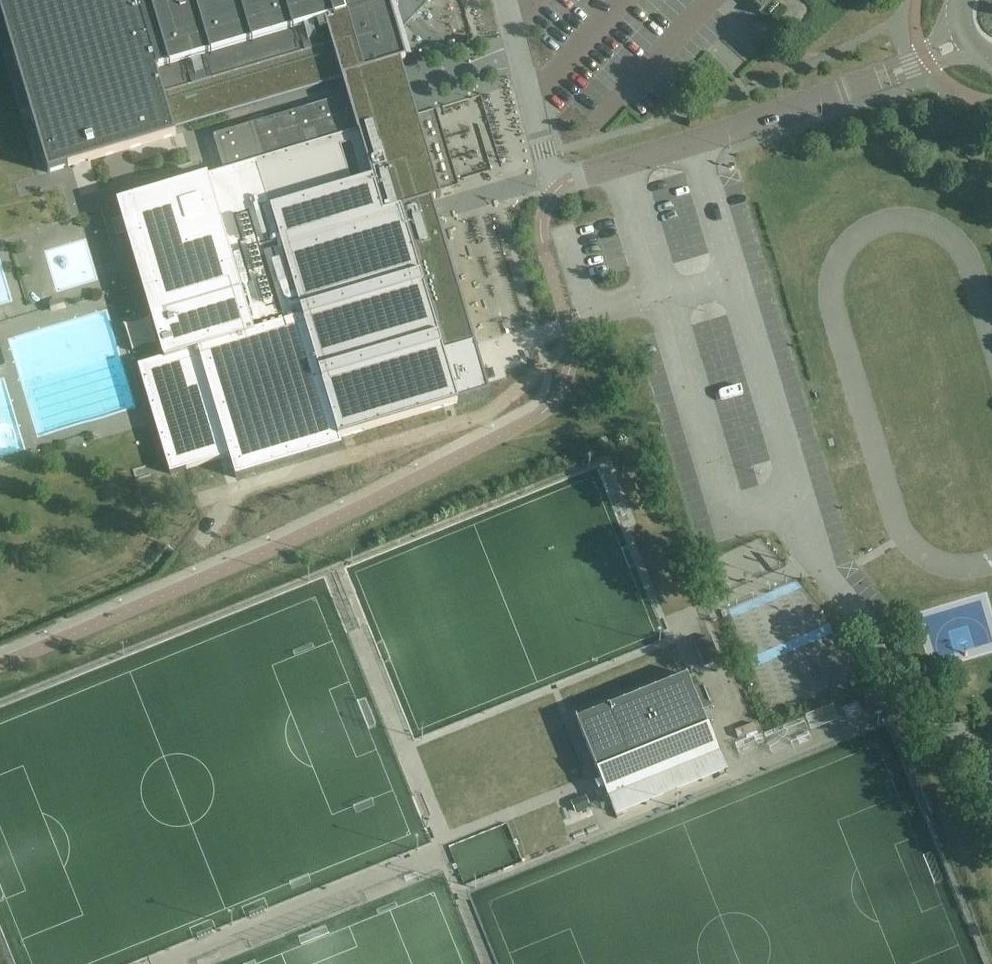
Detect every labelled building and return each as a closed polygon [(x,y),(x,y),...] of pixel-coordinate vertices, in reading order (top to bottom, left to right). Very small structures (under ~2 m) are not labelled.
[(48,174),(176,136),(174,129),(342,80),(343,79),(364,73),(353,40),(352,40),(340,0),(0,0),(0,12),(48,174)] [(352,40),(353,40),(364,73),(376,69),(401,62),(400,61),(406,59),(399,35),(428,4),(431,0),(340,0),(352,40)] [(763,11),(774,0),(751,0),(763,11)] [(349,96),(214,136),(224,171),(359,132),(377,190),(382,188),(389,214),(401,211),(433,202),(436,199),(436,200),(441,198),(426,146),(416,115),(392,122),(384,95),(376,69),(364,73),(343,79),(349,96)] [(444,354),(401,211),(389,214),(382,188),(377,190),(359,132),(224,171),(209,176),(203,155),(193,157),(200,179),(117,203),(117,204),(124,202),(125,203),(158,314),(150,316),(163,359),(138,367),(171,475),(229,457),(236,479),(236,478),(342,447),(339,439),(378,427),(490,394),(483,371),(481,364),(475,345),(444,354)] [(475,345),(438,222),(435,223),(429,203),(401,211),(444,354),(475,345)] [(510,351),(534,339),(527,325),(503,337),(510,351)] [(693,691),(687,675),(575,720),(598,774),(608,800),(609,800),(615,814),(663,795),(657,780),(671,774),(677,789),(725,770),(719,756),(720,755),(703,714),(712,710),(702,688),(693,691)] [(585,798),(572,803),(576,813),(589,808),(585,798)]
